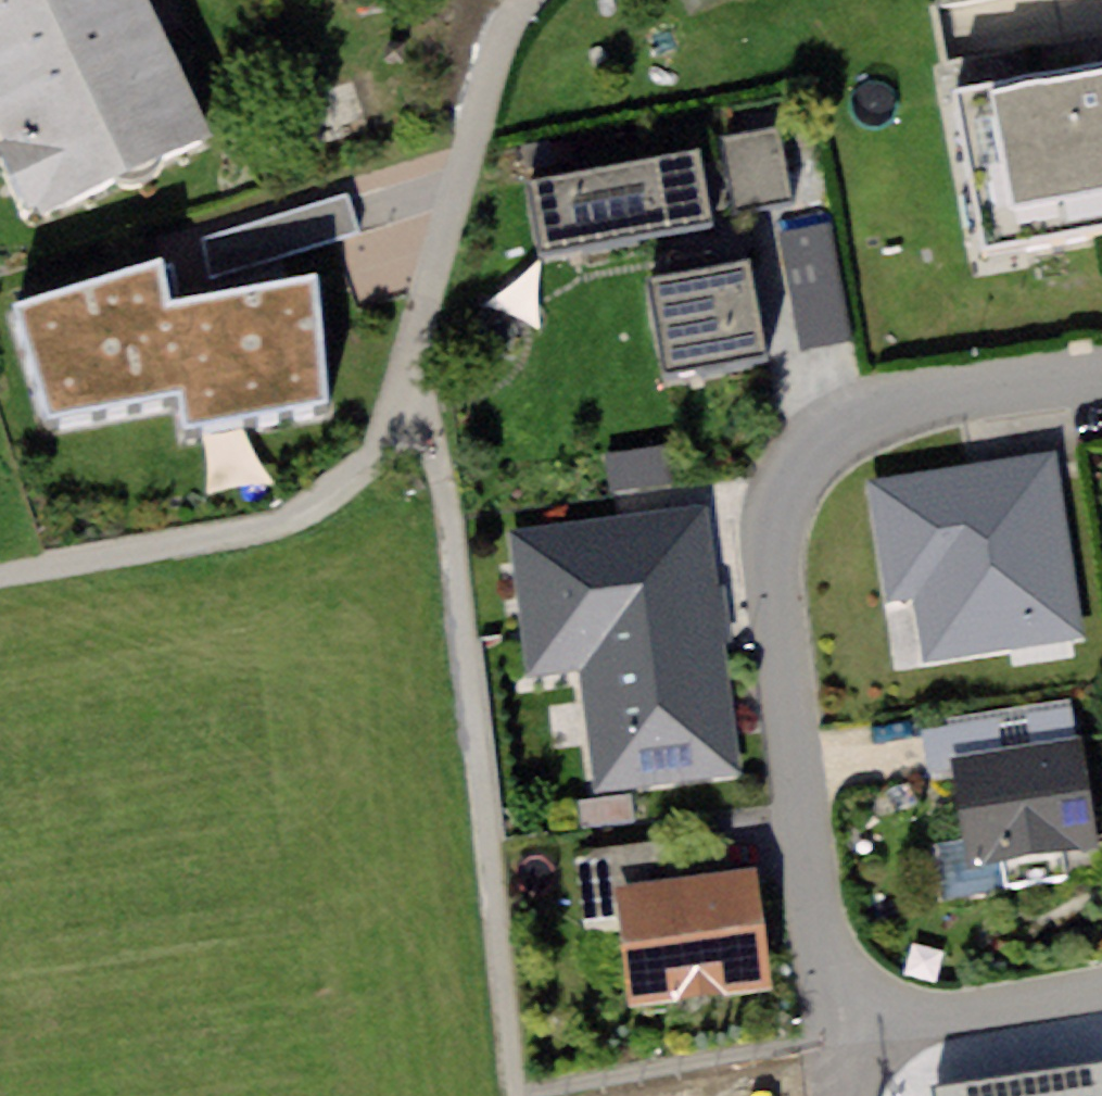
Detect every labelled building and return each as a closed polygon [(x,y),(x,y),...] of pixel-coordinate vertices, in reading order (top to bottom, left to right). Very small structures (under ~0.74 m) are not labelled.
[(39,211),(218,131),(159,0),(0,0),(0,124),(39,211)] [(949,87),(977,245),(1101,222),(1101,59),(949,87)] [(780,130),(724,139),(735,208),(791,198),(780,130)] [(696,151),(528,179),(541,254),(709,225),(696,151)] [(357,238),(346,202),(202,246),(213,281),(357,238)] [(830,225),(781,234),(801,350),(851,341),(830,225)] [(750,260),(648,277),(665,374),(766,358),(750,260)] [(160,264),(12,309),(49,426),(176,399),(182,434),(324,407),(315,280),(167,306),(160,264)] [(683,444),(604,455),(609,491),(687,481),(683,444)] [(1054,453),(868,478),(885,606),(920,601),(926,646),(1077,626),(1054,453)] [(709,504),(511,527),(528,673),(581,666),(596,790),(740,773),(709,504)] [(1085,753),(948,774),(964,879),(1101,857),(1085,753)] [(630,794),(575,800),(578,828),(633,822),(630,794)] [(619,885),(717,874),(713,837),(577,852),(580,876),(617,872),(619,885)] [(717,874),(619,885),(631,1000),(772,985),(760,870),(717,874)] [(1025,1071),(1029,1095),(1101,1095),(1101,1058),(1025,1071)] [(930,1084),(931,1095),(1029,1095),(1025,1071),(930,1084)]
